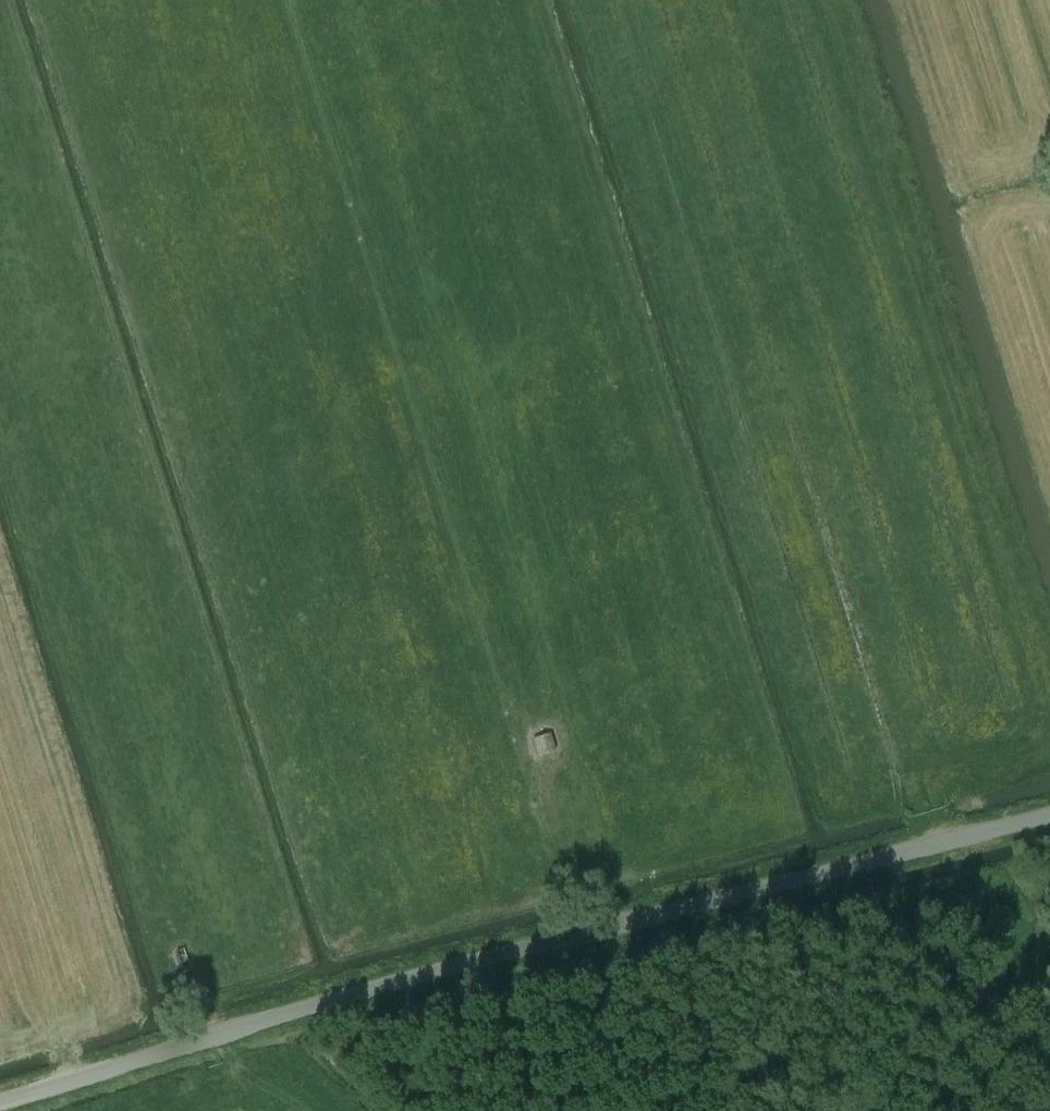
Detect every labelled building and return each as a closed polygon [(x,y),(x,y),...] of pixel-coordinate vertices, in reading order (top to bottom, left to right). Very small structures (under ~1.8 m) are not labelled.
[(536,754),(556,751),(552,733),(532,736),(536,754)]
